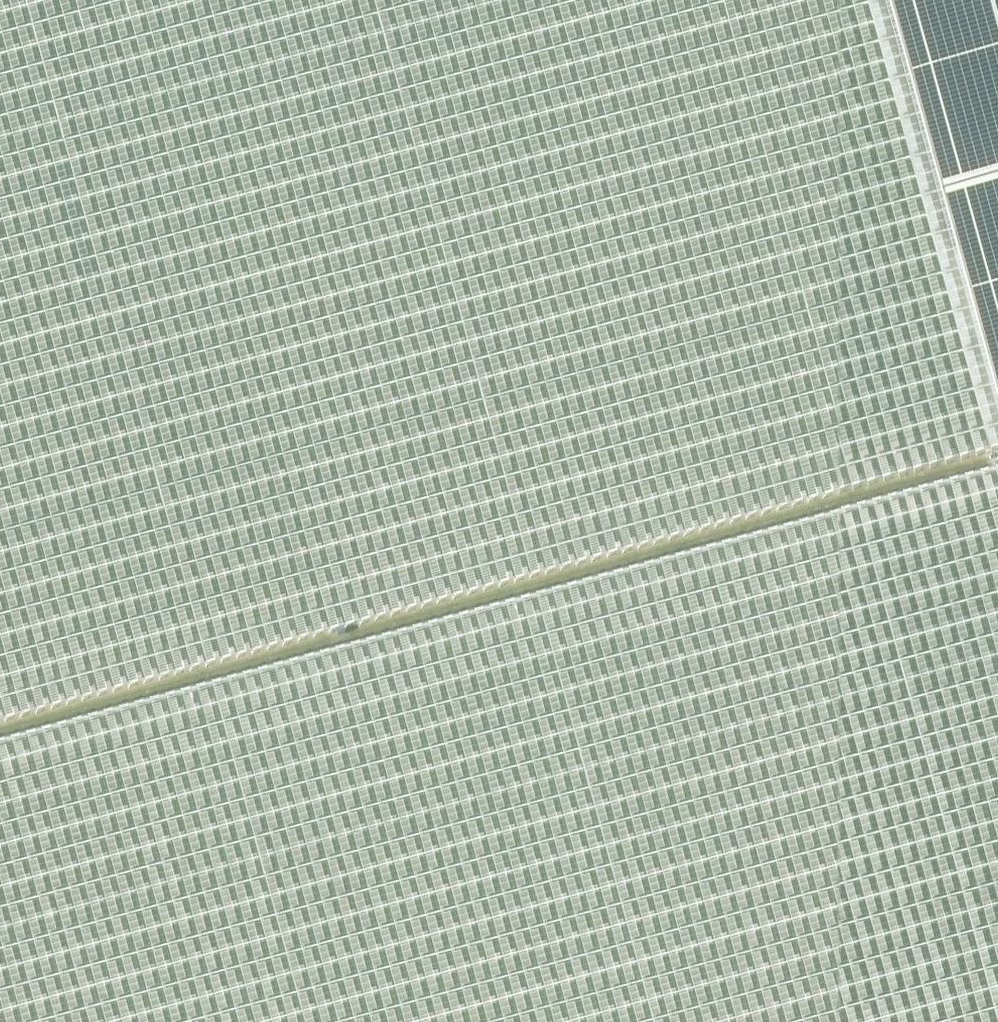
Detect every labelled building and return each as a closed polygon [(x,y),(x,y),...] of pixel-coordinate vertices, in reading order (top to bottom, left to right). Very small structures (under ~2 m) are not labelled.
[(993,452),(997,468),(0,740),(0,1021),(997,1021),(997,390),(891,0),(0,0),(0,722),(993,452)] [(997,390),(997,0),(891,0),(997,390)]
